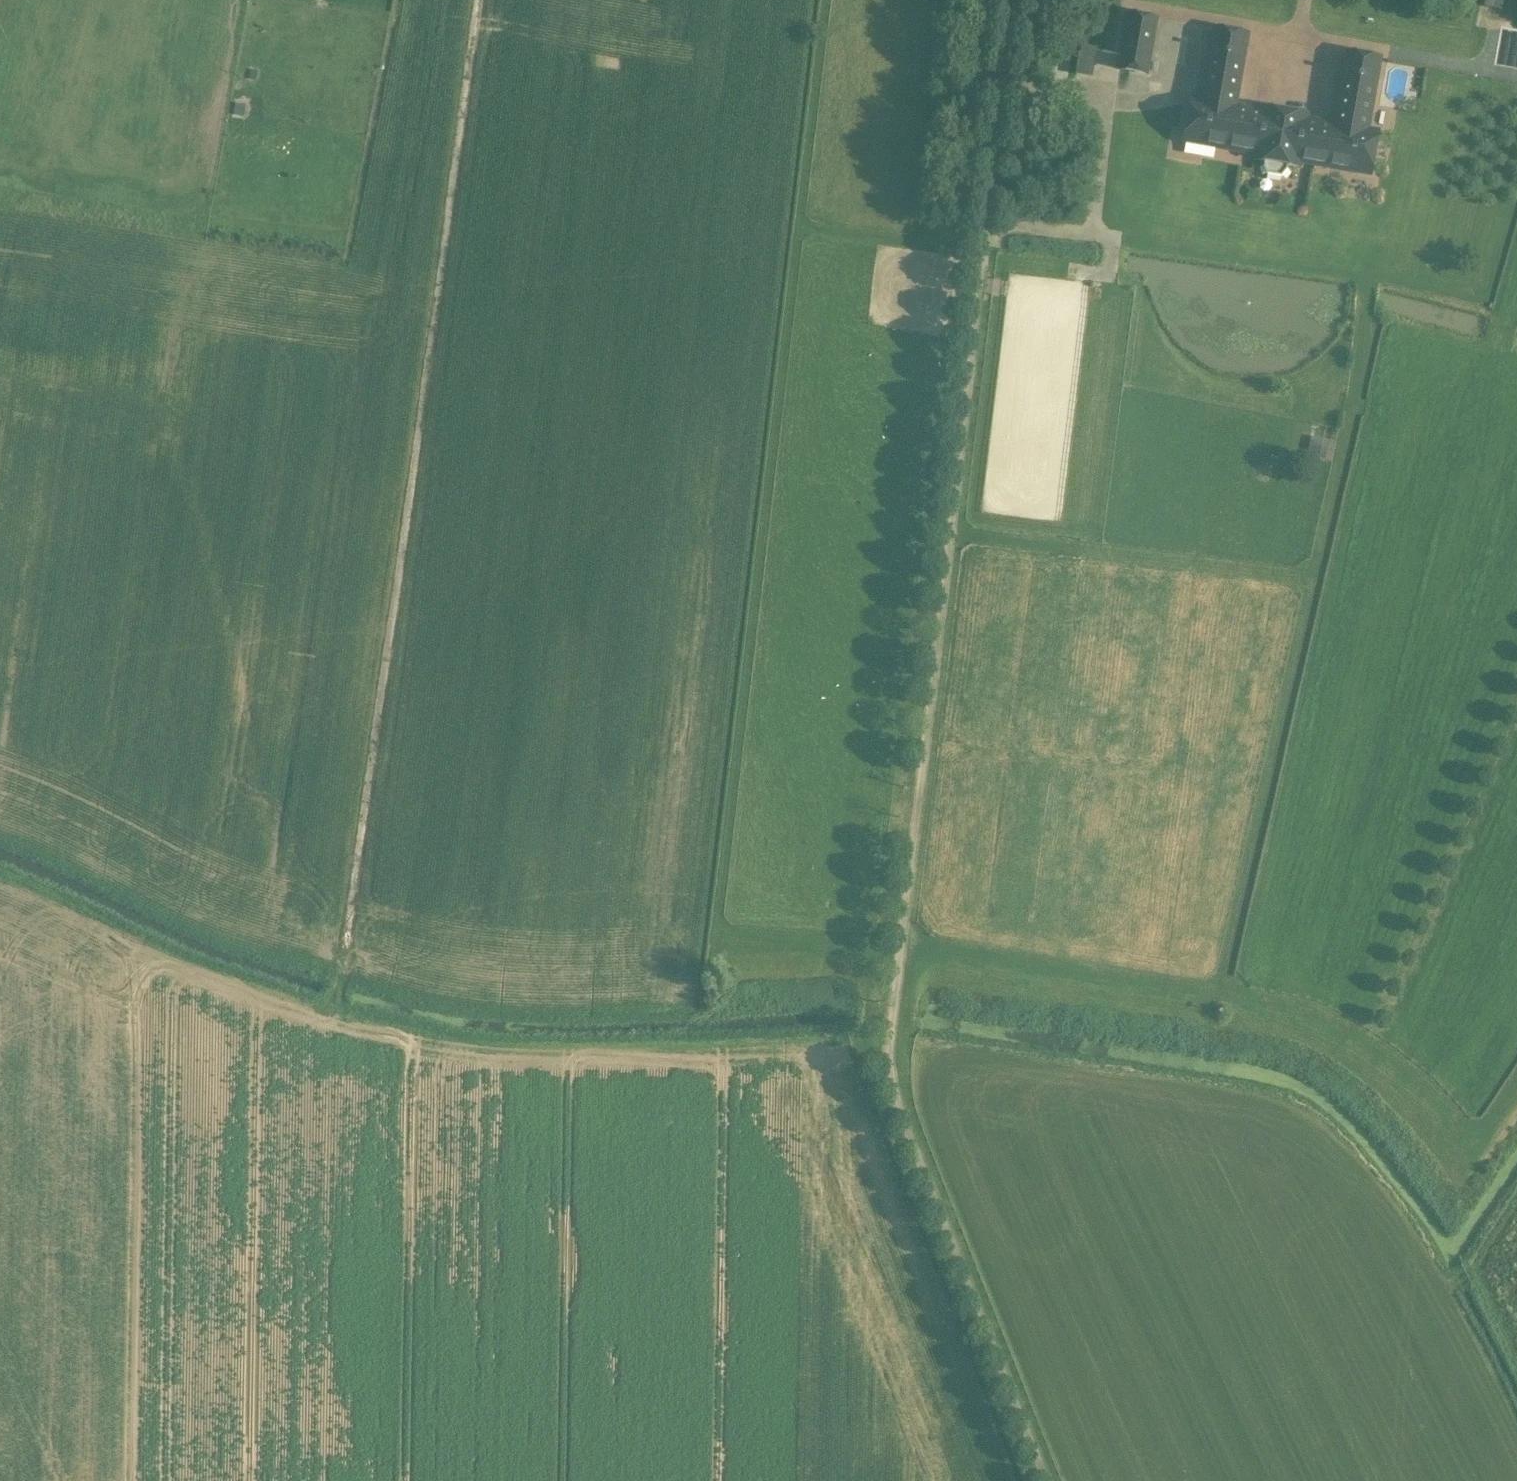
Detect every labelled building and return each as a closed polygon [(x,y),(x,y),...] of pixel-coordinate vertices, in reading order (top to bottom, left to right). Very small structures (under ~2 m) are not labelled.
[(1483,6),(1500,10),(1502,0),(1484,0),(1483,6)] [(1157,17),(1130,12),(1120,68),(1147,73),(1157,17)] [(1380,56),(1349,51),(1336,123),(1307,118),(1307,114),(1265,106),(1264,110),(1235,105),(1248,33),(1216,27),(1214,43),(1218,43),(1208,100),(1193,97),(1185,140),(1227,147),(1257,153),(1256,158),(1265,159),(1264,165),(1267,173),(1282,176),(1288,169),(1289,164),(1298,165),(1299,160),(1328,165),(1370,173),(1378,131),(1367,129),(1380,56)] [(1054,72),(1062,74),(1066,54),(1058,52),(1054,72)]
